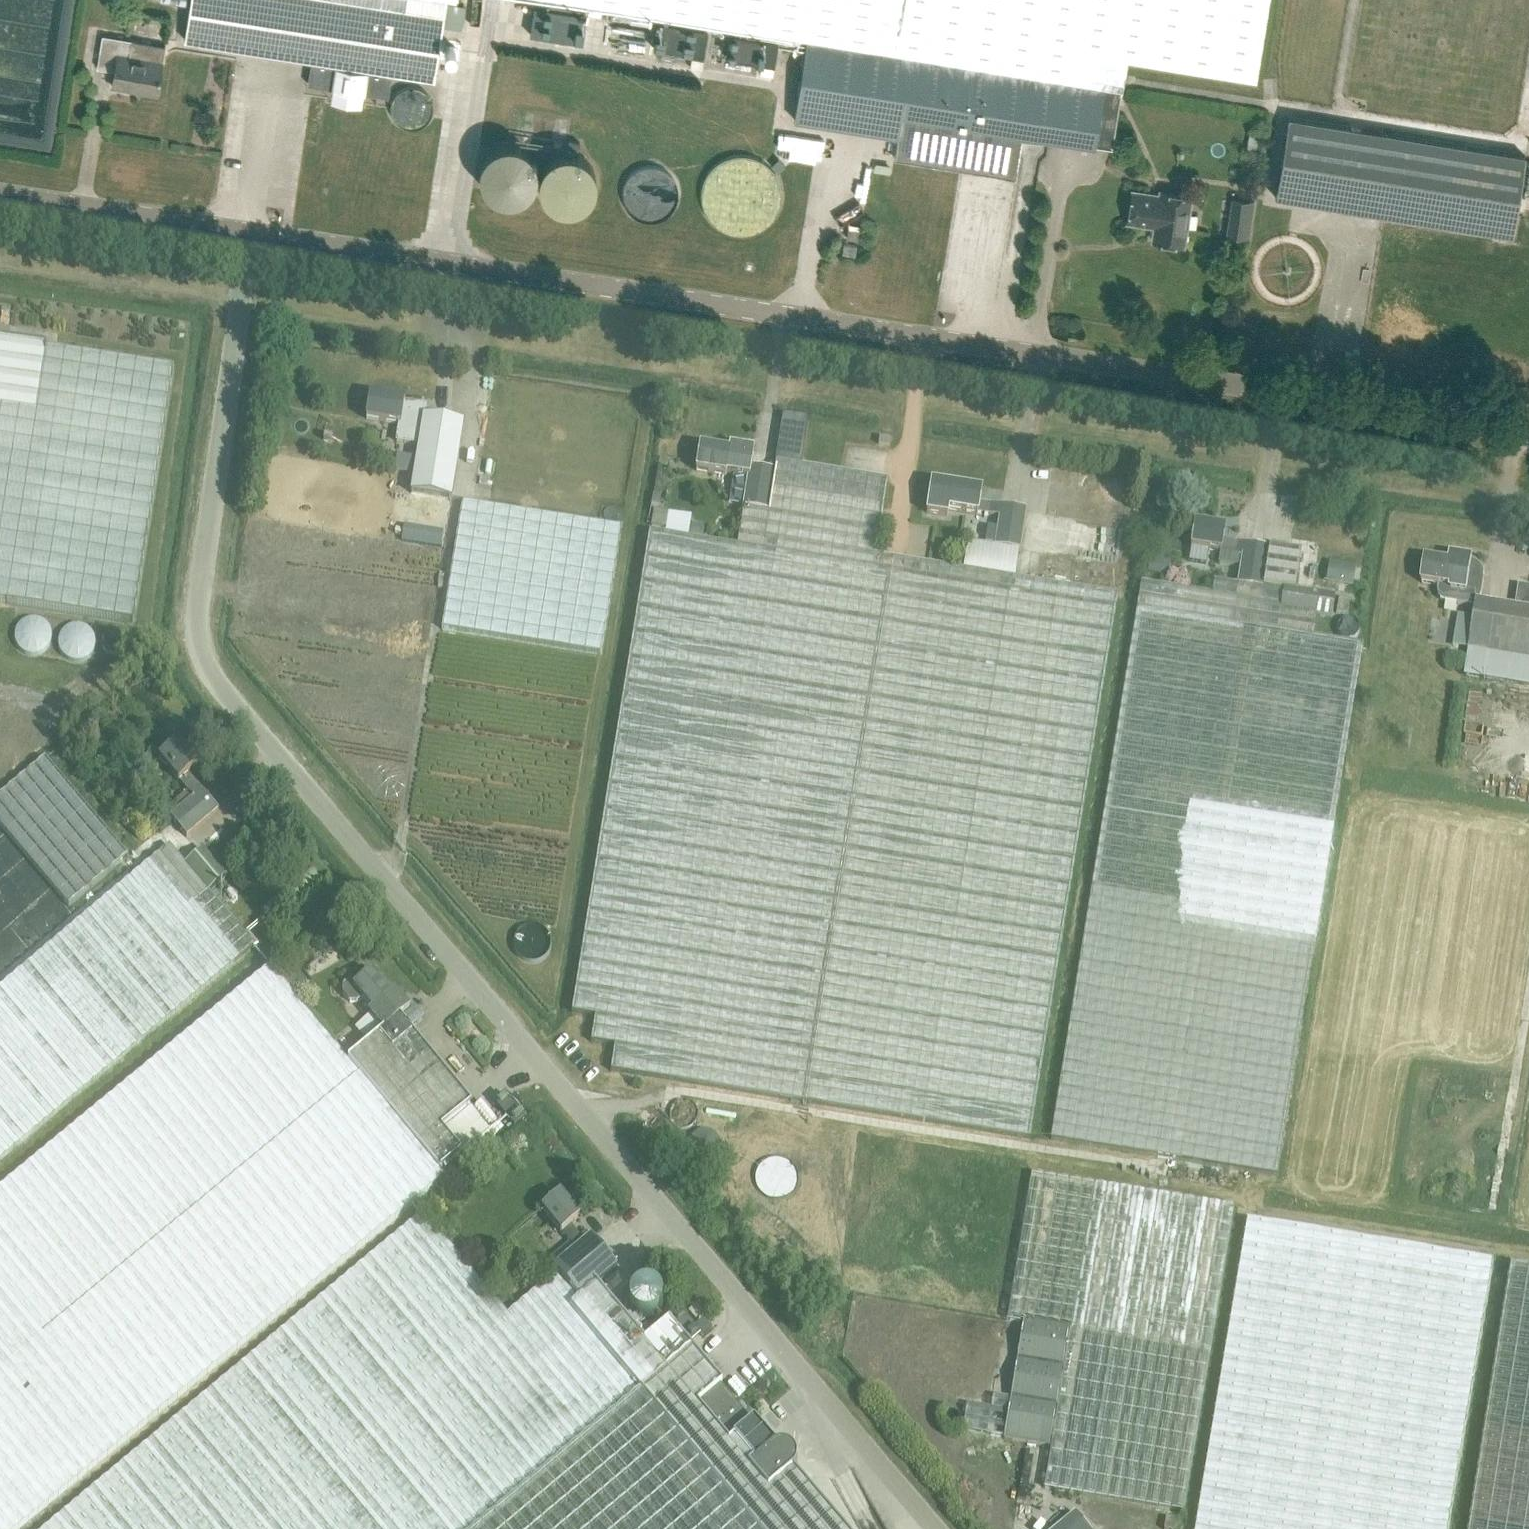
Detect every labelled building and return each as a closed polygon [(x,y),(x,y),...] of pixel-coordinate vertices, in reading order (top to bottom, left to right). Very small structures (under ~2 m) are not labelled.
[(419,76),(434,78),(446,0),(190,0),(184,39),(255,50),(312,59),(308,83),(388,96),(392,71),(399,73),(403,73),(419,76)] [(807,38),(806,40),(1084,85),(1104,88),(1121,91),(1126,60),(1254,81),(1267,0),(571,0),(807,38)] [(536,6),(531,33),(582,42),(587,14),(536,6)] [(708,29),(659,21),(654,47),(704,55),(708,29)] [(731,33),(728,56),(775,64),(779,40),(731,33)] [(138,89),(138,90),(157,94),(165,45),(103,34),(97,67),(115,70),(112,85),(138,89)] [(1104,88),(1084,85),(806,40),(794,119),(897,136),(894,156),(1015,176),(1022,135),(1094,147),(1095,147),(1112,149),(1121,91),(1104,88)] [(671,50),(669,58),(694,64),(695,56),(671,50)] [(1512,236),(1525,156),(1287,117),(1274,197),(1512,236)] [(1159,196),(1132,191),(1127,222),(1154,226),(1152,240),(1183,245),(1190,198),(1160,193),(1159,196)] [(1228,235),(1248,238),(1251,222),(1230,219),(1228,235)] [(858,239),(859,230),(849,228),(847,237),(858,239)] [(855,255),(857,245),(844,242),(843,252),(855,255)] [(7,604),(134,624),(174,370),(47,350),(48,347),(0,340),(0,603),(7,604)] [(371,394),(367,417),(400,423),(397,440),(420,444),(416,463),(411,493),(449,499),(454,470),(462,421),(435,416),(425,414),(427,406),(425,406),(425,407),(419,406),(419,405),(404,402),(404,400),(371,394)] [(743,507),(768,511),(774,471),(751,467),(754,449),(737,447),(736,452),(700,446),(696,469),(748,477),(743,507)] [(887,480),(776,462),(774,471),(768,511),(743,507),(737,546),(649,530),(571,1012),(595,1015),(591,1041),(614,1045),(610,1070),(806,1101),(894,559),(874,556),(887,480)] [(948,509),(998,517),(994,545),(1018,549),(1025,509),(979,502),(981,491),(930,482),(925,512),(947,515),(948,509)] [(654,494),(652,504),(659,506),(661,496),(654,494)] [(601,653),(621,526),(463,501),(443,628),(601,653)] [(696,523),(697,512),(662,508),(660,519),(696,523)] [(1269,548),(1267,547),(1222,540),(1224,528),(1194,524),(1190,547),(1220,552),(1220,551),(1231,553),(1227,582),(1238,584),(1263,588),(1269,548)] [(1013,578),(1018,549),(994,545),(968,541),(963,570),(1013,578)] [(1300,552),(1268,547),(1267,547),(1269,548),(1263,588),(1238,584),(1236,598),(1213,594),(1142,582),(1117,729),(1051,1140),(1277,1175),(1354,708),(1365,644),(1314,637),(1317,615),(1314,615),(1319,589),(1295,585),(1300,552)] [(1477,563),(1473,561),(1473,559),(1452,555),(1451,563),(1426,559),(1423,583),(1439,586),(1438,592),(1439,597),(1442,601),(1446,603),(1458,605),(1477,608),(1467,673),(1528,683),(1528,588),(1520,587),(1516,610),(1481,604),(1485,579),(1485,574),(1484,569),(1481,566),(1477,563)] [(963,570),(894,559),(806,1101),(1032,1138),(1094,752),(1119,594),(1013,578),(963,570)] [(1328,580),(1355,584),(1357,568),(1330,563),(1328,580)] [(1238,584),(1227,582),(1215,580),(1213,594),(1236,598),(1238,584)] [(1342,599),(1340,612),(1350,613),(1352,600),(1342,599)] [(187,835),(218,808),(188,773),(197,765),(178,742),(160,757),(194,797),(172,816),(187,835)] [(129,855),(46,757),(0,796),(0,822),(70,905),(129,855)] [(170,846),(0,988),(0,1164),(254,946),(209,892),(234,871),(219,852),(214,857),(206,848),(186,864),(170,846)] [(396,1019),(383,1030),(364,1045),(358,1038),(342,1051),(270,964),(0,1186),(0,1528),(16,1528),(445,1176),(441,1172),(490,1131),(469,1106),(471,1105),(407,1027),(404,1029),(396,1019)] [(372,1009),(368,1012),(383,1030),(396,1019),(409,1008),(399,997),(396,1000),(371,971),(355,985),(350,979),(343,985),(342,992),(350,1001),(357,1001),(362,997),(372,1009)] [(525,1116),(507,1092),(496,1101),(515,1124),(525,1116)] [(1004,1438),(1048,1445),(1051,1445),(1044,1487),(1184,1510),(1210,1350),(1234,1207),(1031,1173),(1030,1180),(1029,1180),(1006,1319),(1024,1322),(1011,1398),(993,1395),(990,1408),(966,1404),(962,1429),(1004,1436),(1004,1438)] [(578,1298),(596,1283),(617,1265),(591,1235),(585,1241),(570,1224),(580,1216),(559,1193),(541,1208),(561,1232),(562,1231),(576,1247),(552,1267),(557,1273),(578,1298)] [(578,1298),(557,1273),(508,1314),(423,1212),(42,1528),(845,1528),(794,1468),(796,1466),(797,1463),(797,1462),(797,1461),(797,1458),(797,1455),(797,1454),(796,1453),(795,1450),(794,1449),(793,1447),(792,1446),(791,1446),(790,1445),(787,1444),(784,1443),(783,1443),(782,1443),(779,1443),(777,1444),(775,1445),(774,1445),(756,1460),(736,1436),(753,1423),(721,1385),(723,1384),(670,1321),(645,1341),(596,1283),(578,1298)] [(1492,1262),(1260,1223),(1248,1221),(1199,1513),(1197,1528),(1447,1528),(1492,1262)] [(1511,1264),(1469,1528),(1528,1528),(1528,1267),(1511,1264)] [(690,1342),(701,1332),(682,1311),(672,1321),(690,1342)] [(643,1334),(650,1328),(647,1324),(639,1330),(643,1334)] [(736,1436),(756,1460),(774,1445),(754,1421),(753,1423),(736,1436)] [(1075,1511),(1053,1528),(1090,1528),(1075,1511)]
